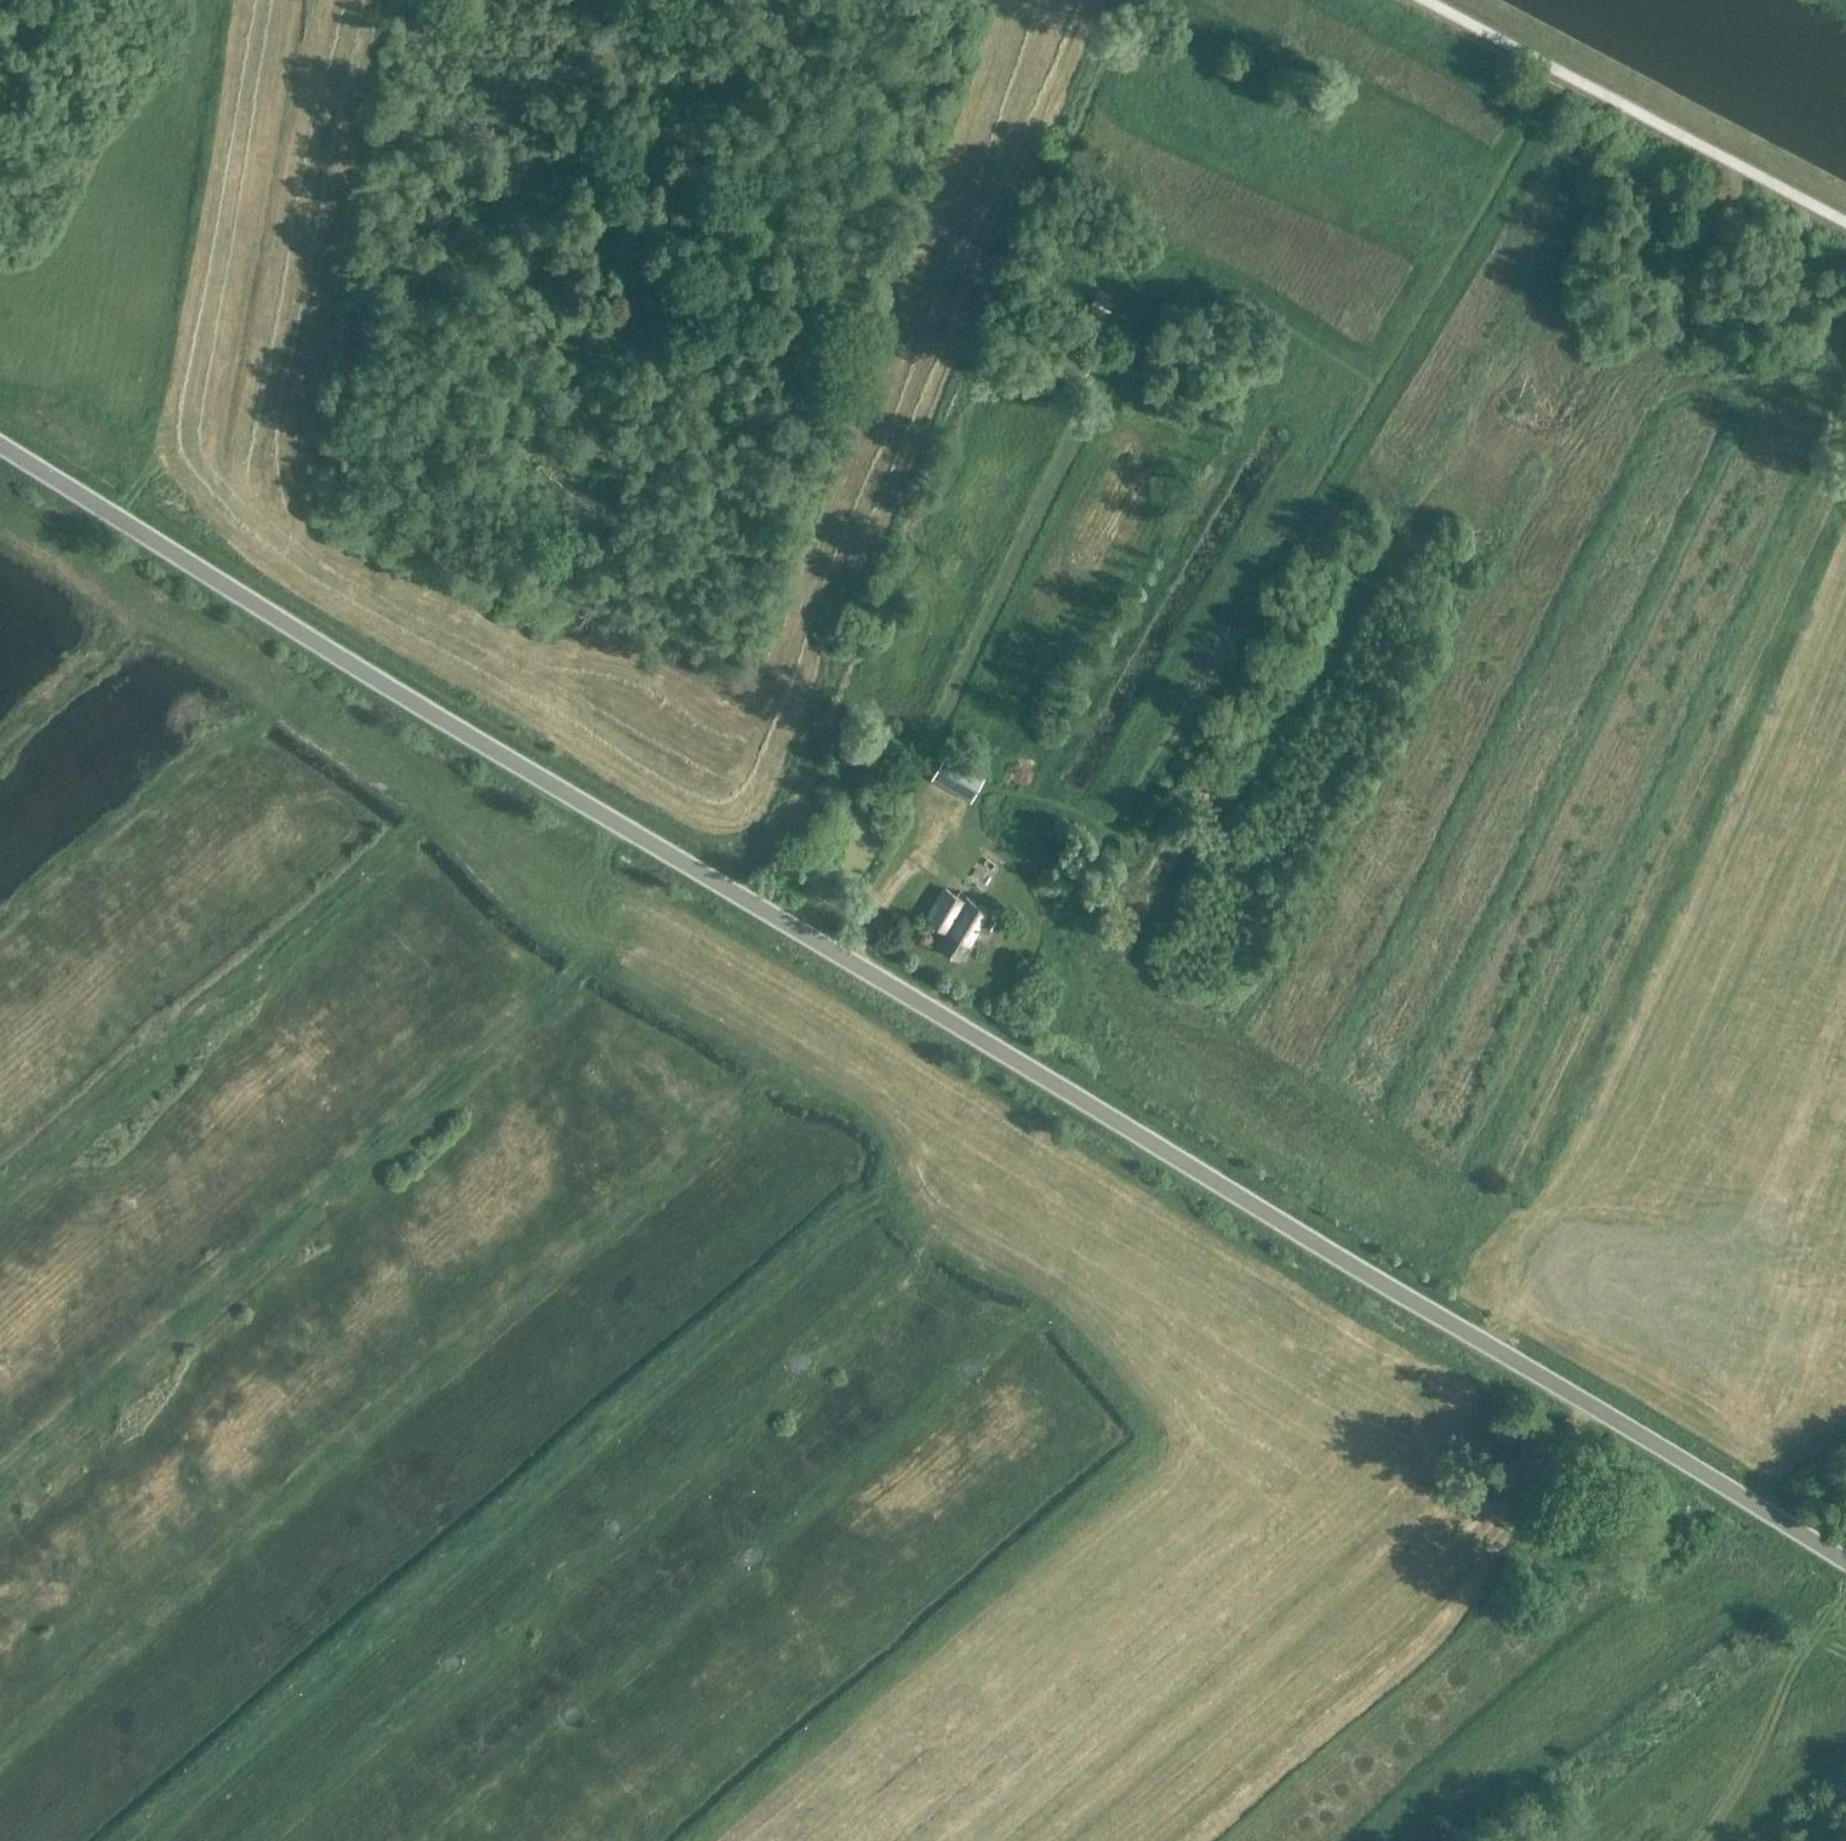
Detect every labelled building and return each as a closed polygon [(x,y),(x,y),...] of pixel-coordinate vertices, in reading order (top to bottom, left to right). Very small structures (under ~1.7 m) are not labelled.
[(1119,298),(1099,289),(1089,308),(1111,317),(1119,298)] [(946,754),(931,779),(971,803),(986,778),(946,754)] [(965,879),(982,887),(1000,852),(983,843),(965,879)] [(928,919),(947,931),(937,946),(959,960),(980,927),(989,933),(999,918),(968,898),(966,901),(947,889),(928,919)]
